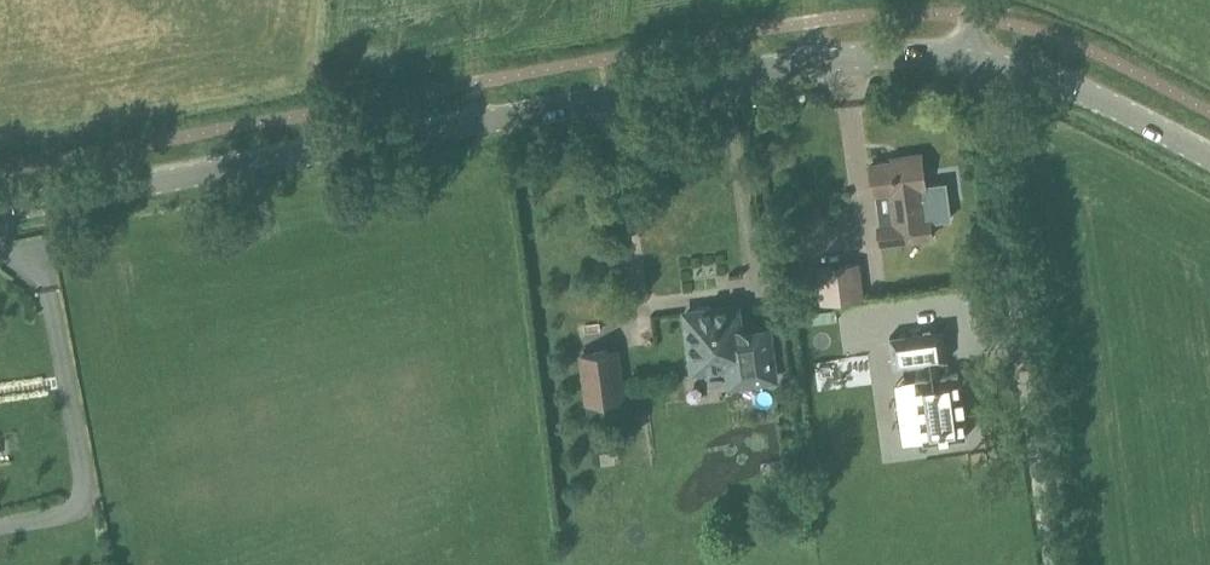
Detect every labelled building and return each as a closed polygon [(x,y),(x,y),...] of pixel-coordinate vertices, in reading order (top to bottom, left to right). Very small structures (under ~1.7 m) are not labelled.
[(903,161),(872,165),(876,195),(897,192),(901,225),(880,227),(883,246),(933,239),(930,221),(951,218),(946,180),(926,183),(923,155),(903,158),(903,161)] [(861,260),(816,265),(821,302),(821,306),(847,302),(865,299),(861,260)] [(736,365),(738,384),(776,379),(769,330),(749,333),(741,327),(738,306),(714,309),(710,306),(698,308),(695,312),(691,313),(694,335),(690,340),(694,366),(713,363),(719,367),(736,365)] [(916,378),(916,379),(919,397),(912,397),(912,398),(899,400),(903,425),(916,423),(916,424),(922,423),(925,441),(925,442),(968,436),(964,410),(967,410),(967,408),(964,409),(962,399),(965,399),(965,397),(963,398),(959,372),(942,374),(940,361),(949,360),(945,329),(891,336),(895,367),(925,363),(927,376),(916,378)] [(583,355),(589,403),(624,398),(617,350),(583,355)]
